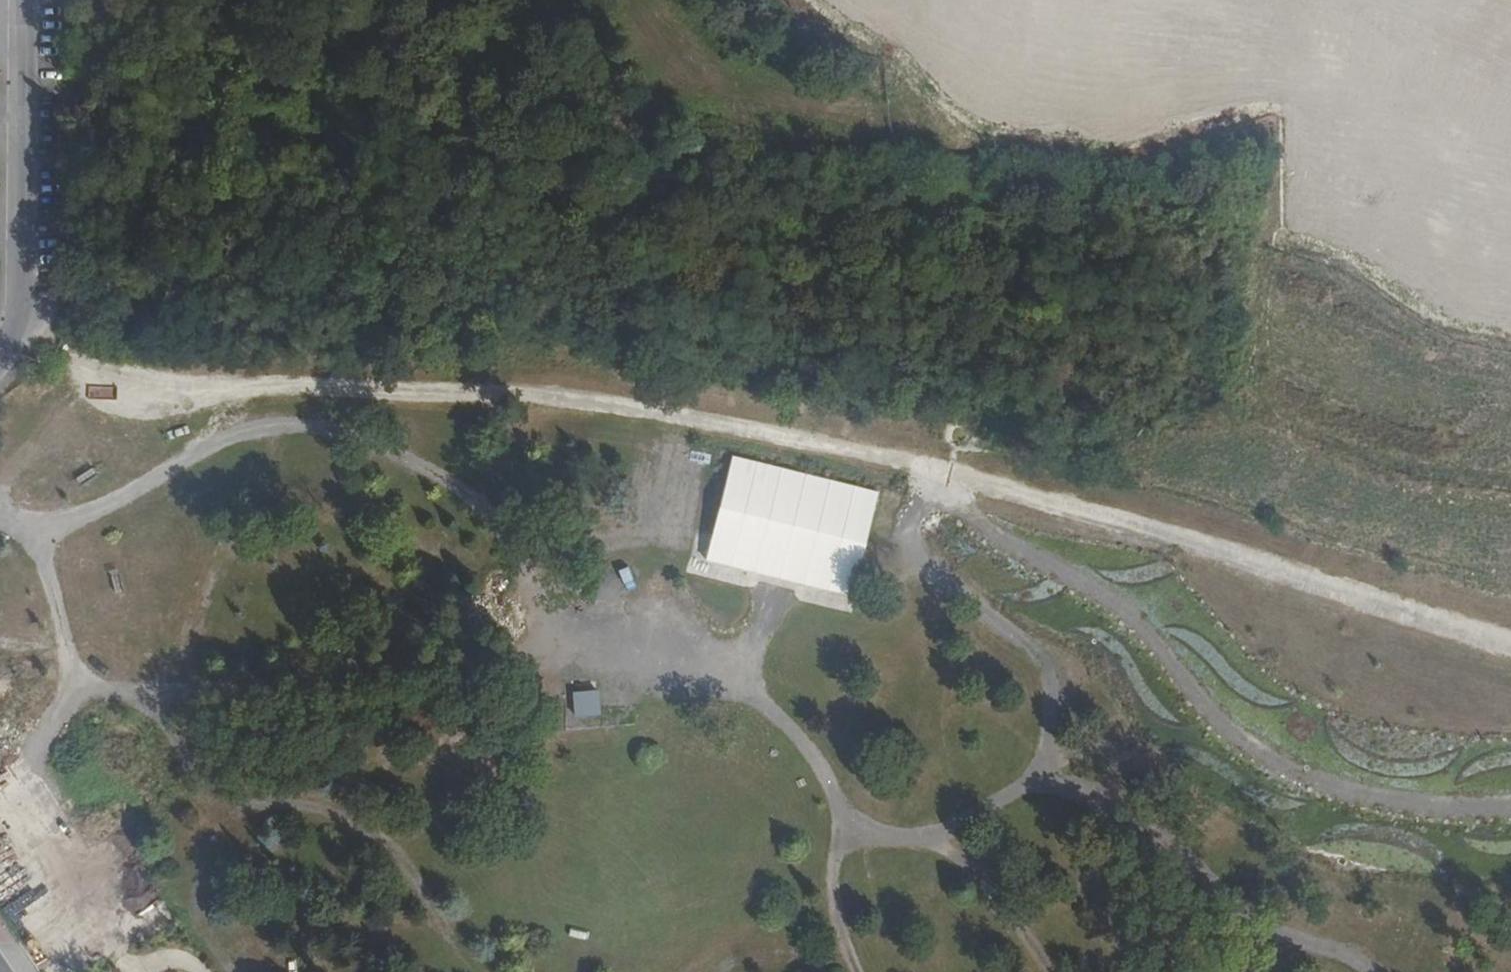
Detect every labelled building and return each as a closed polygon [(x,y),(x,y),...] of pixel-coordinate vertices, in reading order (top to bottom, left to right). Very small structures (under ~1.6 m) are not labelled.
[(879,493),(733,459),(708,559),(853,598),(879,493)] [(572,717),(599,717),(598,690),(572,691),(572,717)]
